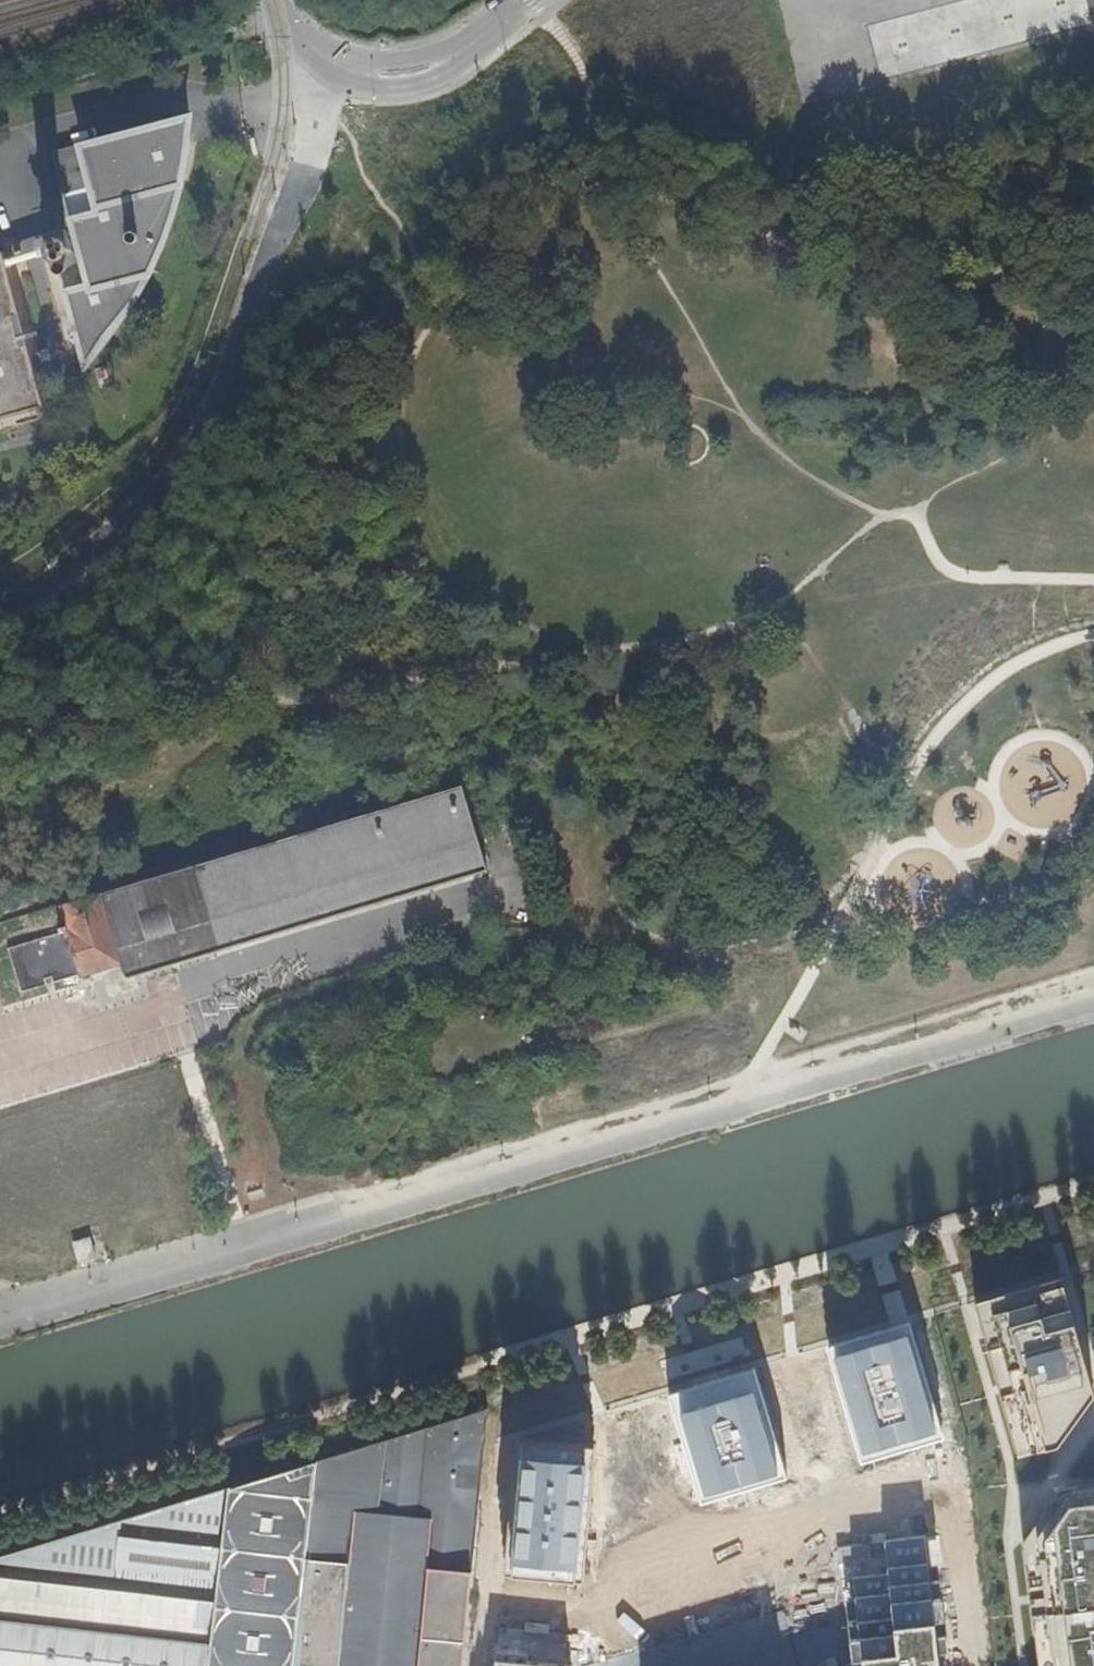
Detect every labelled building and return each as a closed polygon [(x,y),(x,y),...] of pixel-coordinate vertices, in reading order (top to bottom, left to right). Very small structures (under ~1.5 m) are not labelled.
[(193,115),(51,153),(68,216),(86,285),(61,292),(75,345),(80,371),(133,304),(145,283),(149,276),(155,263),(163,244),(173,215),(180,191),(190,143),(186,144),(180,122),(193,118),(193,115)] [(54,257),(59,258),(63,257),(66,256),(68,253),(70,248),(70,241),(66,238),(63,235),(58,235),(53,236),(49,238),(47,243),(47,248),(48,253),(54,257)] [(34,422),(34,417),(45,414),(4,257),(0,258),(0,431),(34,422)] [(105,366),(95,369),(102,391),(112,388),(105,366)] [(66,932),(7,949),(21,993),(46,986),(45,980),(51,978),(53,984),(80,977),(123,966),(126,978),(487,870),(462,786),(101,893),(59,907),(66,932)] [(96,1257),(90,1237),(72,1243),(78,1263),(96,1257)] [(978,1305),(1023,1457),(1052,1448),(1093,1389),(1093,1382),(1064,1279),(978,1305)] [(1052,1448),(1062,1446),(1093,1400),(1093,1389),(1052,1448)] [(490,1414),(490,1411),(317,1462),(299,1665),(464,1665),(490,1414)] [(317,1462),(316,1462),(263,1479),(225,1490),(206,1665),(299,1665),(317,1462)] [(1067,1487),(1029,1540),(1043,1665),(1093,1665),(1093,1484),(1067,1487)] [(225,1490),(0,1558),(0,1665),(206,1665),(225,1490)]
